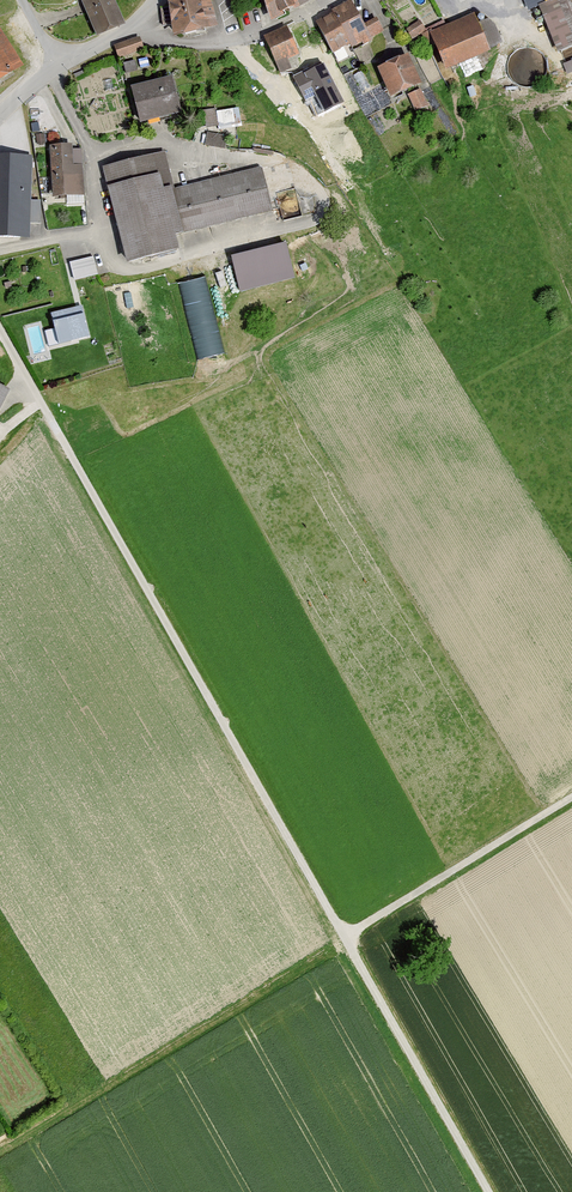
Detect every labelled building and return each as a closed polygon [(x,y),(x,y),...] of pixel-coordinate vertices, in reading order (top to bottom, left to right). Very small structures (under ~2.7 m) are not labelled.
[(96,39),(125,27),(114,0),(80,0),(96,39)] [(174,40),(219,30),(210,0),(167,0),(174,40)] [(271,24),(320,0),(262,0),(271,24)] [(525,13),(539,8),(558,55),(571,50),(571,0),(520,0),(525,13)] [(352,2),(315,23),(333,56),(345,49),(348,54),(386,33),(377,17),(364,24),(352,2)] [(474,13),(429,31),(446,73),(491,55),(474,13)] [(23,68),(0,31),(0,83),(23,68)] [(290,32),(266,42),(279,74),(291,69),(288,61),(299,57),(290,32)] [(140,38),(115,47),(118,57),(143,49),(140,38)] [(409,57),(379,71),(392,100),(423,87),(409,57)] [(172,78),(131,88),(141,127),(181,116),(172,78)] [(420,90),(408,96),(415,112),(428,106),(420,90)] [(241,105),(206,106),(206,123),(242,122),(241,105)] [(221,143),(223,131),(206,129),(204,140),(221,143)] [(72,145),(48,148),(52,197),(85,194),(82,163),(73,164),(72,145)] [(164,150),(102,166),(127,262),(178,249),(175,236),(273,211),(261,167),(174,189),(164,150)] [(0,156),(0,236),(30,236),(30,156),(0,156)] [(286,242),(232,256),(241,291),(295,278),(286,242)] [(93,255),(70,261),(74,278),(97,273),(93,255)] [(199,356),(226,350),(208,272),(181,279),(199,356)] [(84,312),(54,320),(59,344),(89,336),(84,312)] [(0,384),(0,407),(9,389),(0,384)]
